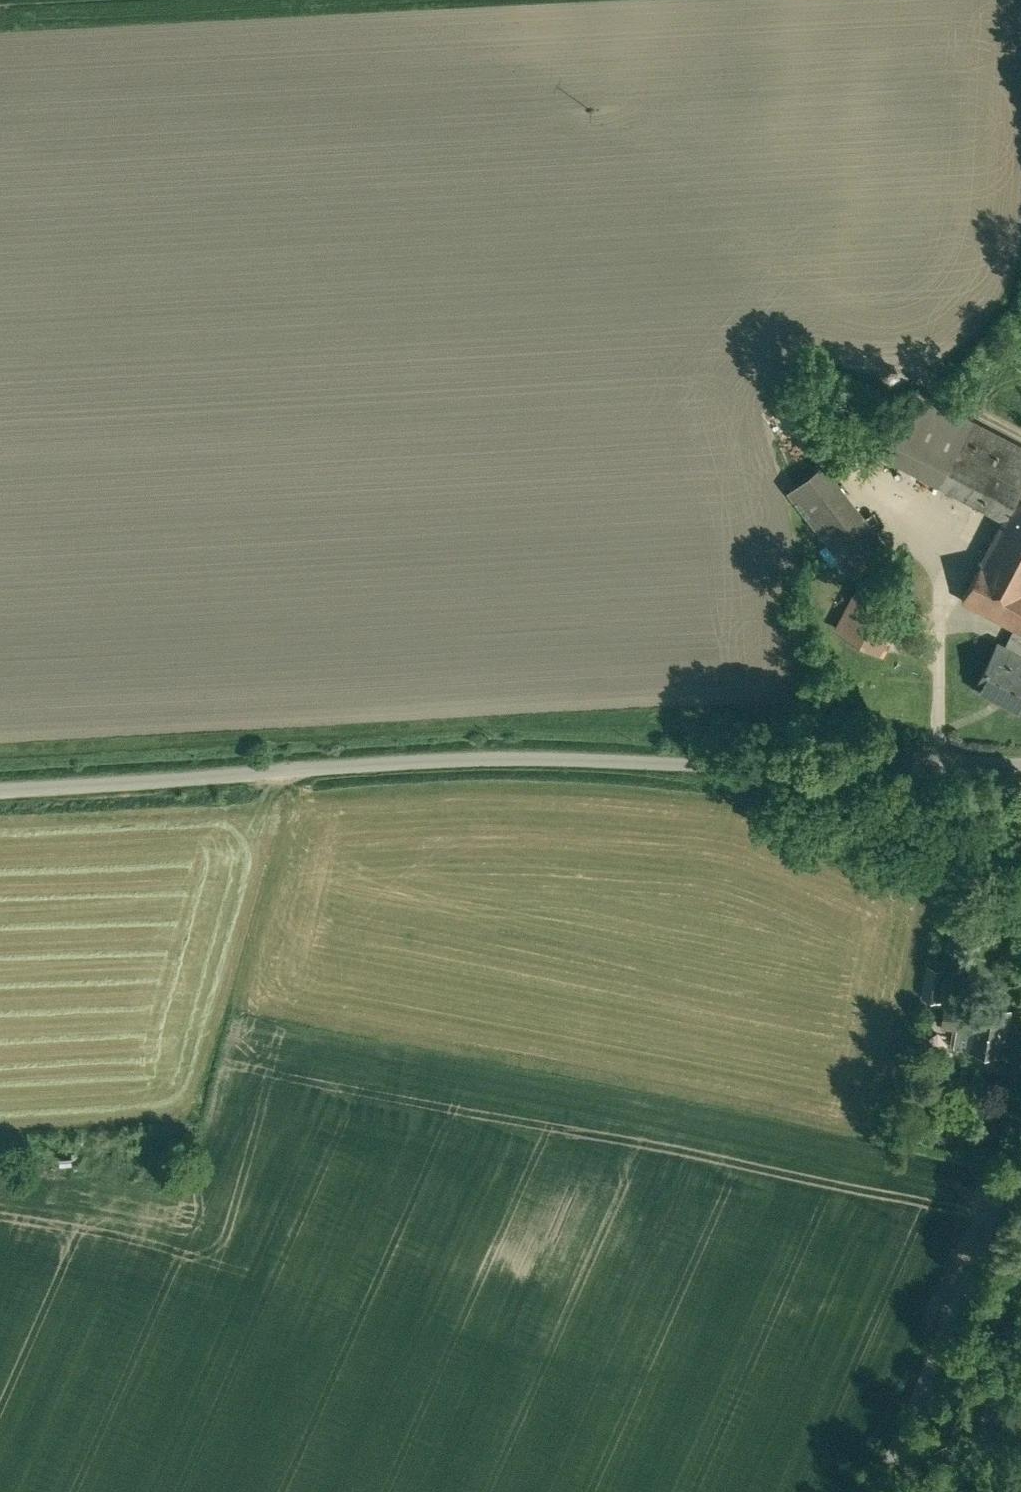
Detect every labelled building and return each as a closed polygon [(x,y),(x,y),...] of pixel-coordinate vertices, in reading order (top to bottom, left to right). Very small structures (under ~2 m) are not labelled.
[(972,420),(955,450),(1020,485),(1020,446),(972,420)] [(955,450),(948,465),(949,465),(940,483),(1005,517),(1014,499),(1016,500),(1020,490),(1020,485),(955,450)] [(889,548),(824,462),(808,475),(790,490),(854,574),(889,548)] [(1014,499),(1005,517),(962,598),(1020,629),(1020,503),(1016,500),(1014,499)] [(906,605),(862,582),(838,628),(881,651),(906,605)] [(1004,647),(997,643),(975,685),(1020,709),(1020,629),(1015,626),(1004,647)] [(944,968),(929,965),(924,995),(939,998),(944,968)] [(1009,1008),(946,998),(942,1024),(962,1027),(963,1022),(972,1024),(972,1028),(969,1047),(1001,1052),(1009,1008)]
